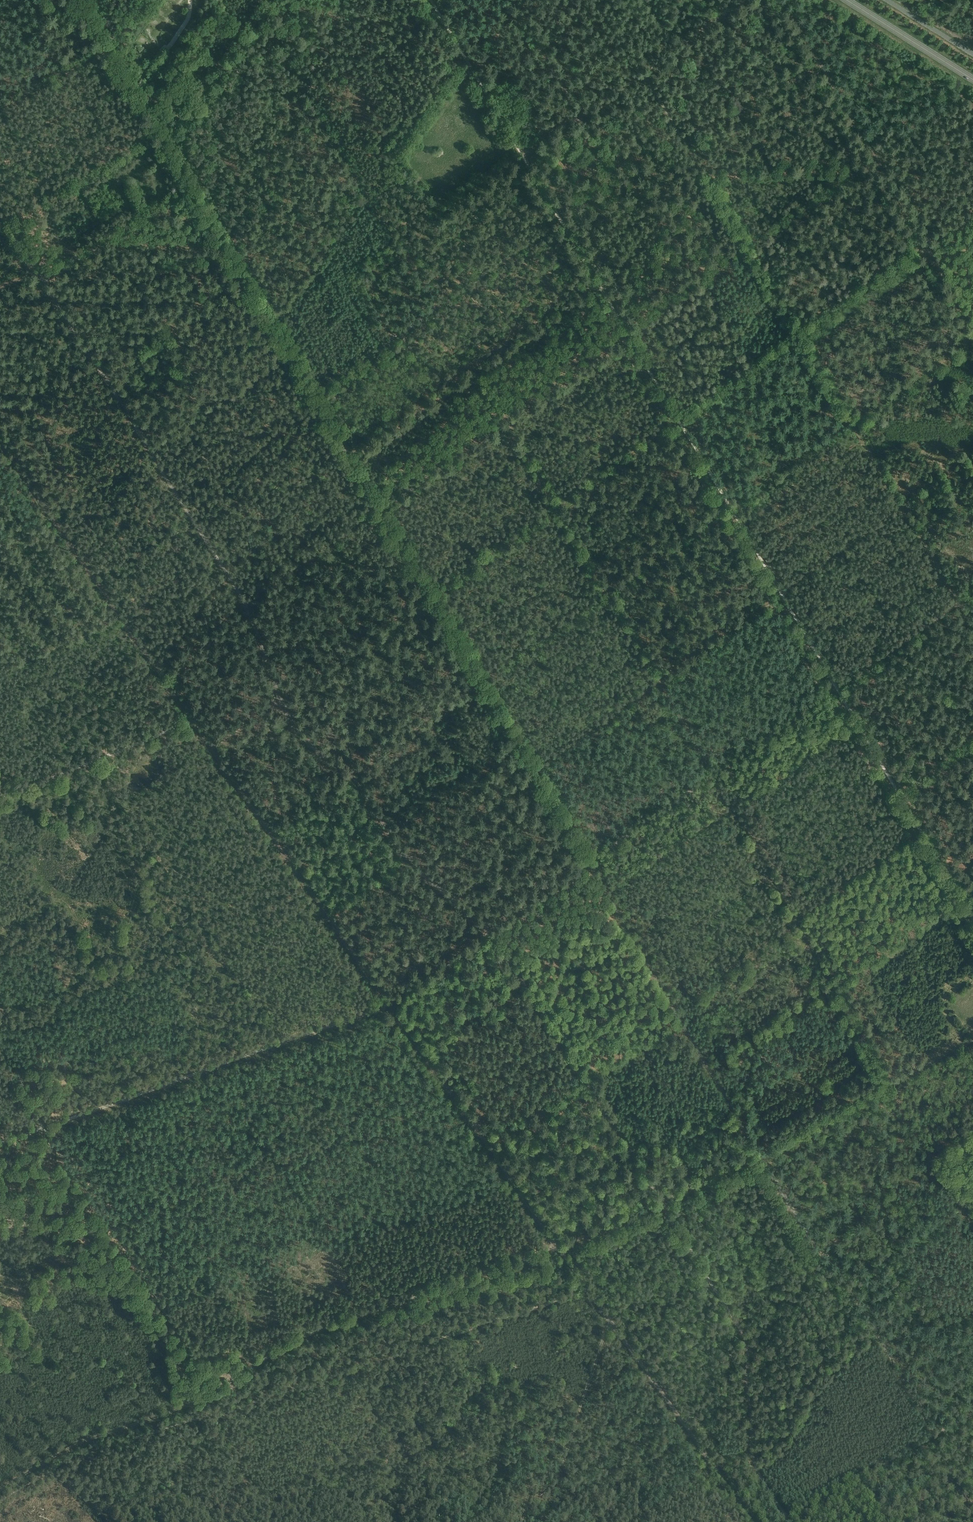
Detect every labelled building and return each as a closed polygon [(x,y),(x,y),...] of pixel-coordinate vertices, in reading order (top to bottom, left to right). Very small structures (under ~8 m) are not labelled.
[(148,46),(150,43),(143,38),(141,41),(148,46)]
